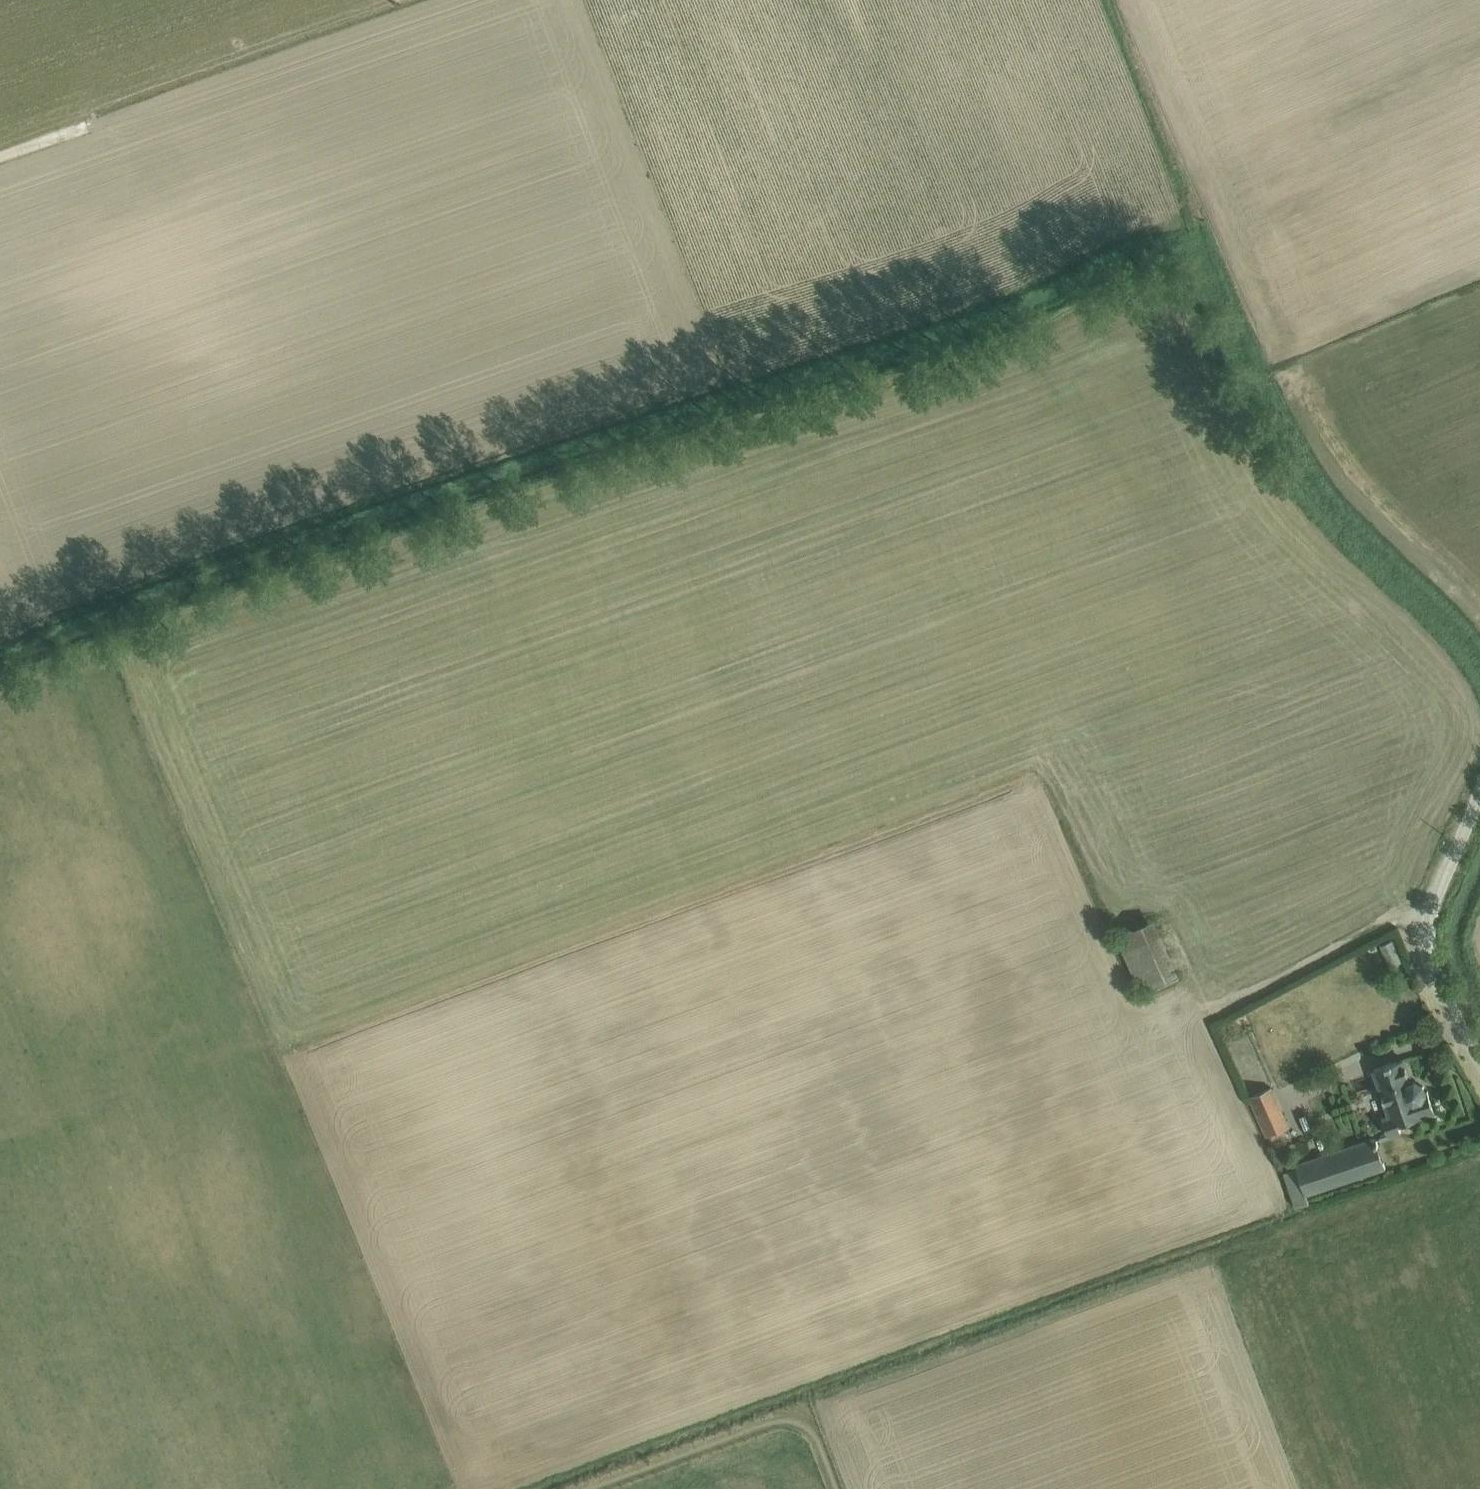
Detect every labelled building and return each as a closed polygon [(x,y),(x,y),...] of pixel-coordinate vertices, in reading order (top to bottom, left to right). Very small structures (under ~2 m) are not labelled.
[(1154,918),(1116,934),(1139,989),(1178,972),(1154,918)] [(1392,940),(1380,945),(1390,966),(1402,961),(1392,940)] [(1405,1058),(1373,1069),(1387,1114),(1381,1116),(1389,1136),(1402,1132),(1399,1123),(1435,1111),(1428,1089),(1425,1090),(1424,1085),(1421,1085),(1416,1083),(1415,1080),(1413,1081),(1405,1058)] [(1273,1085),(1248,1096),(1270,1145),(1290,1136),(1286,1127),(1290,1125),(1273,1085)] [(1298,1167),(1283,1172),(1295,1207),(1309,1202),(1307,1194),(1386,1167),(1376,1135),(1296,1162),(1298,1167)]
